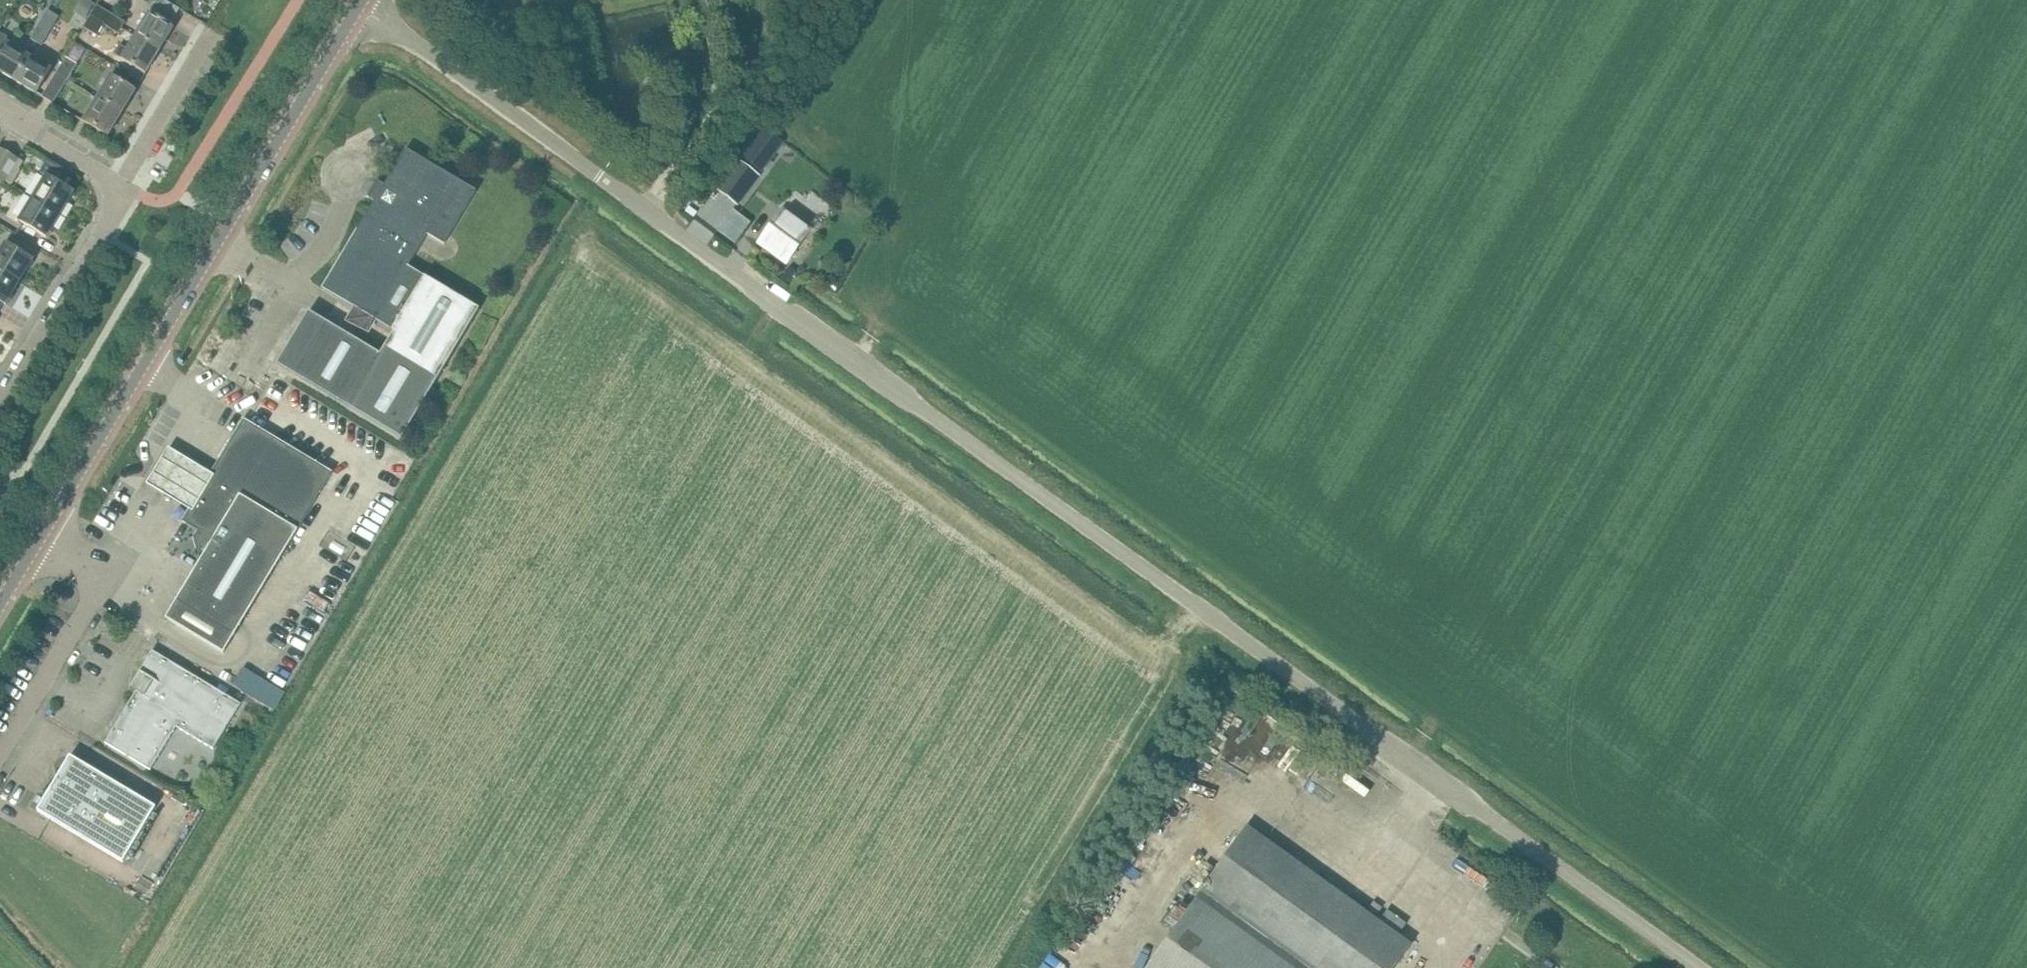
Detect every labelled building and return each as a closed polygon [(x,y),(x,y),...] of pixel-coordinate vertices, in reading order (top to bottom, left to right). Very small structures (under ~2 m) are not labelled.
[(113,0),(145,20),(155,3),(150,0),(113,0)] [(180,10),(163,0),(157,0),(152,10),(172,22),(180,10)] [(219,0),(204,0),(200,6),(212,13),(219,0)] [(97,36),(104,25),(110,14),(97,6),(84,28),(97,36)] [(50,32),(59,17),(48,11),(39,25),(50,32)] [(104,25),(119,34),(126,23),(110,14),(104,25)] [(160,51),(173,28),(149,14),(135,36),(160,51)] [(42,46),(50,32),(39,25),(31,39),(37,43),(42,46)] [(28,56),(6,43),(9,39),(0,33),(0,72),(14,81),(28,56)] [(160,51),(135,36),(127,50),(120,45),(114,55),(124,61),(146,74),(160,51)] [(14,81),(37,94),(51,70),(28,56),(14,81)] [(67,81),(76,65),(65,58),(56,74),(67,81)] [(67,81),(56,74),(52,81),(42,97),(53,103),(53,104),(59,94),(63,87),(67,81)] [(97,99),(122,114),(135,91),(111,76),(97,99)] [(108,136),(122,114),(97,99),(84,122),(108,136)] [(783,144),(764,129),(741,160),(760,174),(783,144)] [(19,160),(0,148),(0,178),(6,182),(19,160)] [(308,312),(277,364),(402,438),(479,309),(408,266),(427,235),(444,245),(476,192),(406,150),(385,185),(377,180),(367,197),(374,202),(323,289),(394,331),(379,355),(308,312)] [(739,162),(718,190),(737,205),(758,176),(739,162)] [(60,215),(73,192),(47,176),(33,199),(60,215)] [(46,237),(60,215),(33,199),(19,221),(46,237)] [(783,210),(759,243),(786,263),(810,230),(783,210)] [(33,260),(6,243),(0,252),(0,272),(19,283),(33,260)] [(19,283),(0,272),(0,301),(5,305),(19,283)] [(203,533),(200,538),(202,547),(207,550),(176,601),(166,618),(224,653),(234,636),(332,474),(261,431),(244,421),(209,478),(206,476),(201,477),(187,500),(188,504),(192,507),(184,521),(203,533)] [(168,444),(146,480),(192,508),(214,471),(168,444)] [(335,571),(355,549),(344,540),(325,561),(335,571)] [(214,750),(241,704),(170,662),(153,651),(140,672),(131,689),(137,692),(106,743),(151,771),(177,727),(214,750)] [(258,677),(252,694),(284,705),(290,688),(258,677)] [(123,862),(156,808),(70,756),(58,777),(51,782),(50,790),(38,811),(123,862)] [(1410,944),(1248,827),(1201,893),(1148,967),(1393,967),(1410,944)] [(1376,917),(1382,908),(1374,902),(1368,911),(1376,917)] [(1387,910),(1380,920),(1399,934),(1406,924),(1387,910)]
